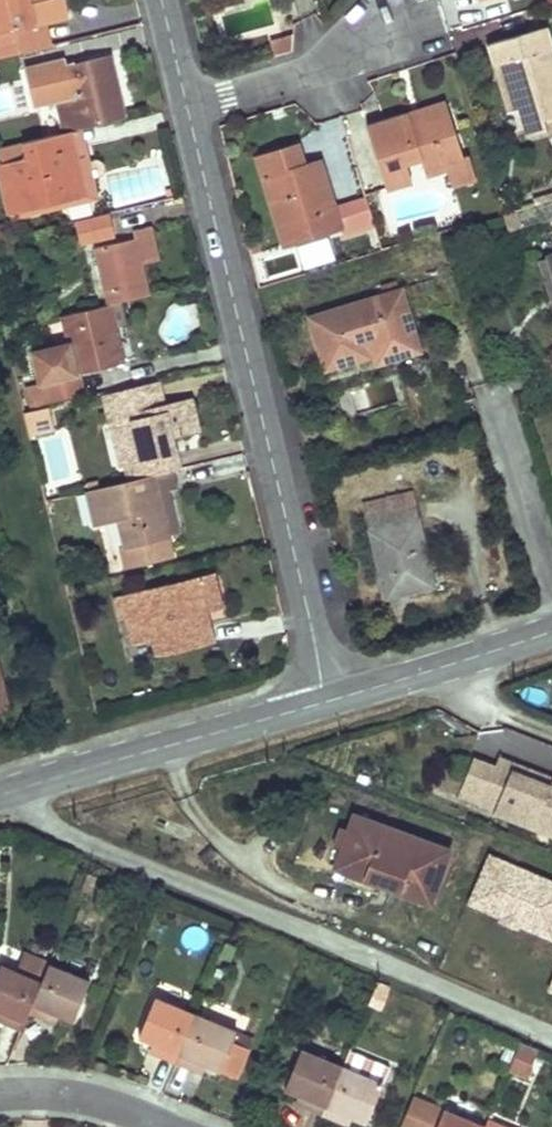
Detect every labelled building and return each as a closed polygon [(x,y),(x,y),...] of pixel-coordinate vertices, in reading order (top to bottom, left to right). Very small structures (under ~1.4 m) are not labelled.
[(66,20),(63,9),(61,0),(45,0),(32,3),(32,0),(0,0),(0,35),(66,20)] [(547,28),(489,45),(492,55),(495,65),(506,62),(525,126),(529,137),(551,130),(551,127),(550,119),(551,118),(551,43),(547,28)] [(293,36),(274,43),(276,52),(290,48),(293,36)] [(35,106),(58,100),(66,133),(71,131),(82,129),(124,120),(115,80),(109,55),(27,76),(35,106)] [(506,62),(495,65),(514,129),(525,126),(506,62)] [(446,102),(408,114),(412,125),(449,113),(446,102)] [(389,120),(366,127),(386,188),(411,181),(406,163),(420,158),(426,174),(447,168),(444,163),(463,157),(449,113),(412,125),(408,114),(389,120)] [(71,131),(75,148),(87,145),(82,129),(71,131)] [(0,149),(0,160),(1,162),(0,163),(0,169),(11,213),(87,196),(75,148),(71,131),(66,133),(0,149)] [(281,149),(257,156),(285,244),(340,228),(319,160),(303,164),(297,144),(281,149)] [(87,145),(75,148),(87,196),(98,193),(90,159),(87,145)] [(180,188),(169,191),(171,196),(181,193),(180,188)] [(536,198),(537,203),(551,199),(551,193),(536,198)] [(81,249),(117,241),(111,214),(75,222),(81,249)] [(136,239),(96,248),(107,303),(112,302),(121,300),(150,293),(143,265),(160,260),(156,245),(151,226),(135,230),(136,239)] [(303,246),(308,266),(335,258),(330,239),(303,246)] [(536,260),(551,306),(551,268),(548,256),(536,260)] [(400,279),(383,284),(386,294),(400,290),(401,290),(403,289),(400,279)] [(386,294),(309,317),(324,368),(367,356),(364,343),(370,341),(371,344),(414,331),(401,290),(400,290),(386,294)] [(117,324),(126,322),(121,300),(112,302),(117,324)] [(107,303),(62,314),(69,343),(43,348),(38,357),(44,382),(47,381),(78,374),(127,363),(121,339),(117,324),(112,302),(107,303)] [(419,350),(414,331),(371,344),(370,341),(364,343),(367,356),(374,354),(377,363),(419,350)] [(52,400),(83,393),(78,374),(47,381),(52,400)] [(104,393),(111,419),(124,416),(169,405),(163,379),(104,393)] [(44,382),(28,386),(33,405),(52,400),(47,381),(44,382)] [(171,471),(181,469),(173,437),(200,430),(197,416),(192,399),(169,405),(124,416),(135,462),(126,465),(131,481),(152,476),(171,471)] [(50,430),(45,408),(24,413),(29,435),(50,430)] [(135,462),(124,416),(111,419),(122,466),(126,465),(135,462)] [(171,471),(152,476),(156,491),(169,489),(175,488),(171,471)] [(131,481),(88,492),(96,522),(120,516),(132,565),(171,555),(166,535),(156,491),(152,476),(131,481)] [(169,489),(156,491),(166,535),(178,533),(173,508),(169,489)] [(412,503),(367,514),(386,595),(431,585),(412,503)] [(86,573),(68,578),(71,586),(89,581),(86,573)] [(221,607),(211,573),(114,599),(119,620),(126,618),(133,645),(155,640),(159,656),(202,644),(194,613),(208,610),(221,607)] [(216,641),(208,610),(194,613),(202,644),(216,641)] [(8,709),(0,678),(0,711),(8,709)] [(499,756),(494,768),(473,761),(458,795),(494,810),(495,813),(536,829),(541,816),(551,820),(551,777),(499,756)] [(386,887),(431,904),(452,852),(353,815),(346,831),(341,833),(338,838),(337,843),(340,846),(336,858),(331,872),(335,873),(338,865),(388,883),(386,887)] [(490,856),(470,904),(551,939),(551,882),(490,856)] [(335,873),(332,880),(383,898),(386,887),(388,883),(338,865),(335,873)] [(1,1021),(7,1024),(22,1030),(29,1012),(47,969),(26,960),(20,974),(1,966),(0,969),(0,1013),(4,1014),(1,1021)] [(89,983),(48,966),(47,969),(29,1012),(53,1022),(56,1014),(64,1018),(73,1022),(89,983)] [(196,1016),(155,1000),(138,1038),(148,1042),(158,1046),(154,1054),(175,1063),(196,1016)] [(237,1034),(196,1016),(175,1063),(198,1073),(201,1065),(219,1072),(237,1079),(249,1049),(233,1043),(237,1034)] [(508,1072),(528,1080),(539,1052),(520,1044),(508,1072)] [(342,1068),(301,1051),(285,1090),(293,1094),(304,1098),(301,1106),(322,1114),(342,1068)] [(382,1085),(342,1068),(322,1114),(344,1124),(348,1116),(355,1119),(366,1124),(382,1085)] [(412,1097),(400,1126),(484,1126),(412,1097)]
